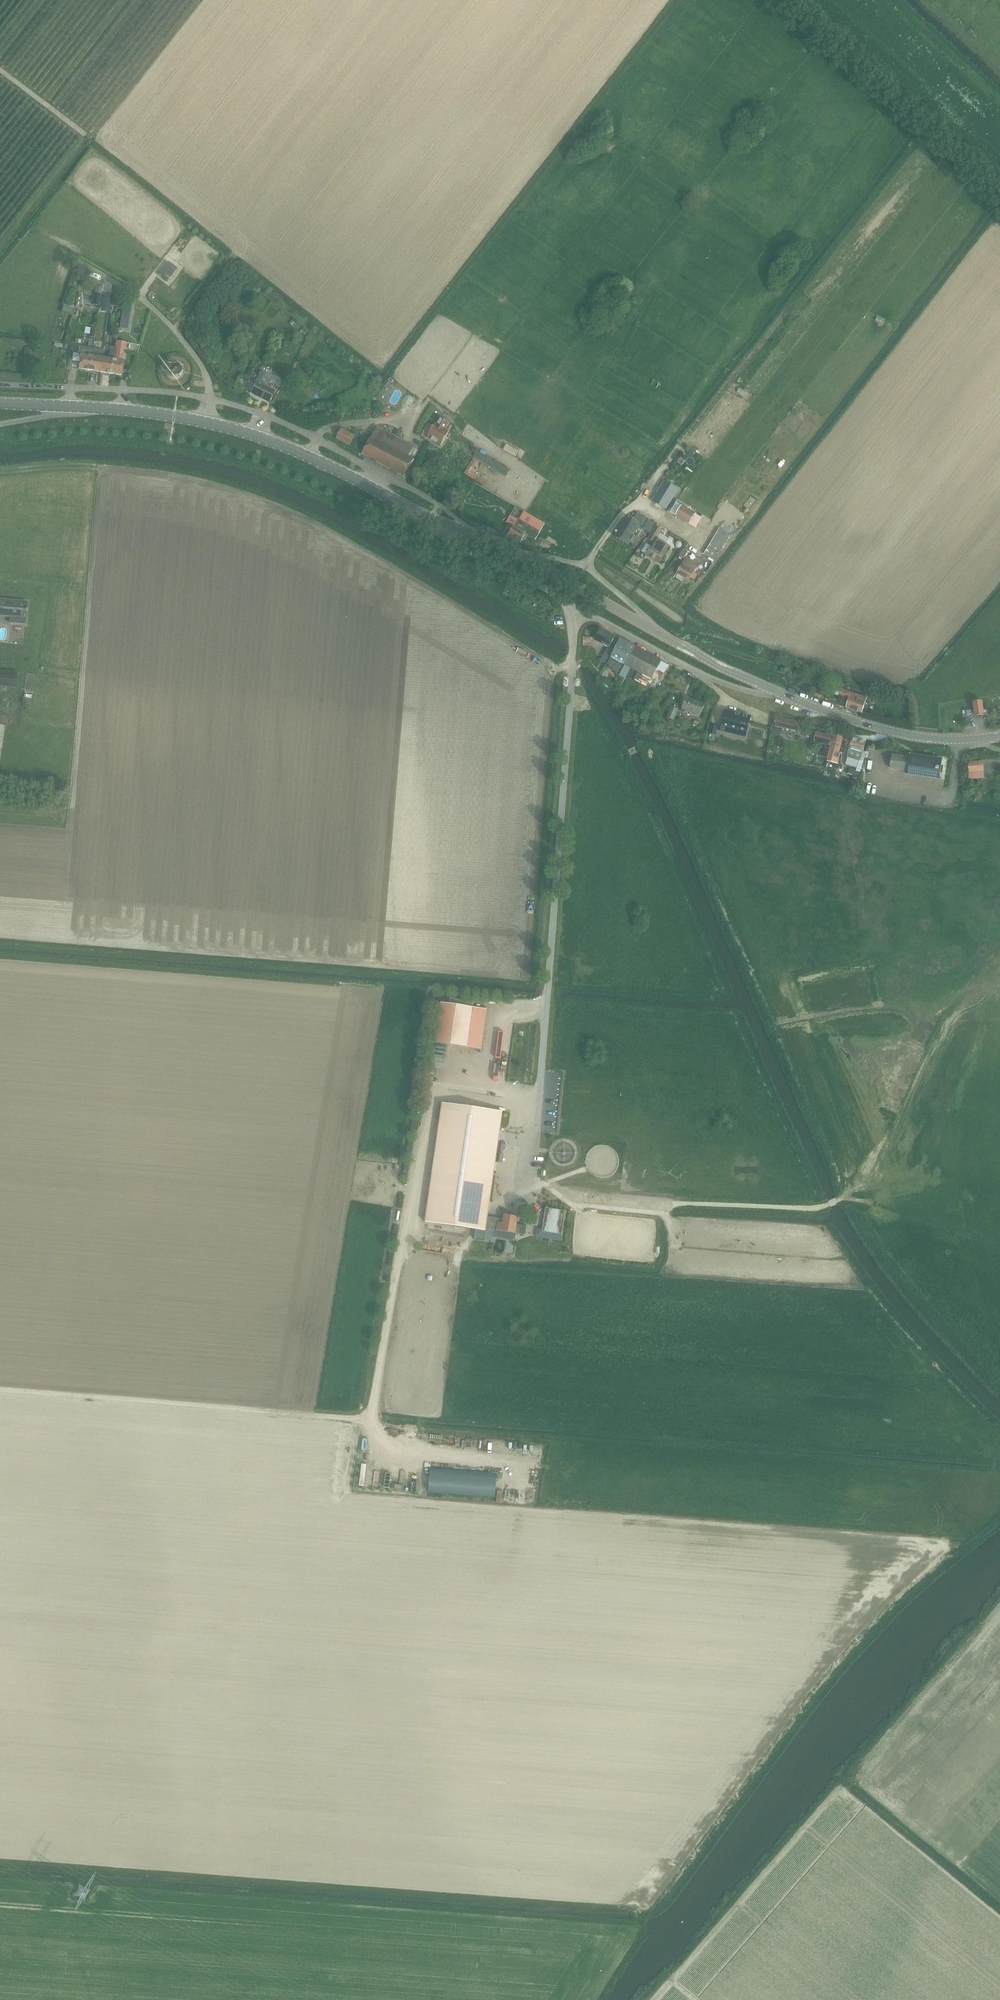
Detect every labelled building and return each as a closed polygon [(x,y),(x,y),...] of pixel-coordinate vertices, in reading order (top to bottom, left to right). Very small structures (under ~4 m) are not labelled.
[(168,262),(159,274),(168,282),(177,269),(168,262)] [(99,306),(102,287),(96,286),(93,305),(99,306)] [(103,295),(101,311),(108,312),(111,296),(103,295)] [(113,295),(111,306),(118,307),(120,296),(113,295)] [(61,312),(69,314),(72,315),(74,309),(63,306),(61,312)] [(122,310),(119,328),(127,329),(130,311),(122,310)] [(73,354),(72,361),(80,362),(78,369),(89,370),(92,356),(91,356),(93,349),(92,349),(94,340),(89,339),(88,348),(79,347),(78,354),(73,354)] [(114,353),(111,374),(121,375),(124,361),(121,361),(123,350),(125,350),(126,343),(116,341),(115,348),(114,353)] [(102,358),(100,372),(111,374),(114,353),(115,347),(110,347),(108,359),(102,358)] [(92,356),(89,370),(100,372),(102,358),(103,351),(93,349),(91,356),(92,356)] [(168,371),(168,372),(169,374),(169,375),(170,376),(171,377),(172,377),(173,378),(174,378),(175,378),(177,378),(178,378),(179,377),(180,377),(181,376),(181,375),(182,374),(182,372),(182,371),(182,370),(182,369),(181,368),(181,367),(180,366),(179,365),(178,365),(177,364),(175,364),(174,364),(173,365),(172,365),(171,366),(170,367),(169,368),(169,369),(168,370),(168,371)] [(267,388),(272,378),(262,372),(250,393),(261,399),(261,398),(268,402),(274,392),(267,388)] [(441,446),(449,431),(446,430),(450,423),(441,417),(437,424),(436,423),(433,427),(427,423),(422,431),(420,435),(426,438),(426,437),(441,446)] [(404,477),(414,460),(408,457),(414,447),(377,426),(362,454),(404,477)] [(349,445),(352,440),(354,435),(342,428),(336,438),(349,445)] [(397,430),(394,435),(400,438),(403,433),(397,430)] [(473,456),(498,472),(506,476),(509,471),(476,451),(473,456)] [(472,473),(469,477),(483,486),(486,481),(472,473)] [(665,510),(678,489),(665,481),(652,502),(665,510)] [(675,515),(689,524),(695,514),(681,506),(675,515)] [(626,517),(615,536),(627,544),(629,541),(633,543),(636,538),(632,536),(636,529),(638,526),(642,528),(647,520),(637,514),(633,522),(626,517)] [(513,526),(508,536),(520,543),(526,534),(535,540),(540,532),(545,524),(535,518),(530,526),(519,520),(514,527),(513,526)] [(664,554),(669,546),(656,538),(661,530),(656,527),(648,539),(653,542),(645,555),(658,563),(661,560),(663,562),(667,556),(664,554)] [(714,561),(729,535),(719,529),(703,554),(714,561)] [(683,559),(687,551),(683,549),(678,556),(683,559)] [(694,580),(697,575),(694,573),(698,566),(685,558),(676,573),(689,581),(690,578),(694,580)] [(9,617),(9,623),(25,624),(25,618),(27,602),(0,600),(0,616),(9,617)] [(613,650),(614,651),(619,640),(614,638),(615,636),(600,628),(594,640),(608,647),(613,650)] [(623,682),(627,674),(630,668),(625,665),(635,647),(628,644),(628,643),(627,642),(620,639),(619,640),(614,651),(607,663),(623,682)] [(608,647),(601,661),(606,664),(613,650),(608,647)] [(630,668),(627,674),(634,678),(633,680),(641,684),(656,658),(635,647),(625,665),(630,668)] [(656,658),(641,684),(649,689),(654,680),(660,683),(669,666),(661,662),(662,661),(656,658)] [(808,679),(803,684),(810,690),(815,685),(808,679)] [(662,686),(659,691),(665,694),(668,689),(662,686)] [(867,698),(866,698),(841,689),(835,687),(833,694),(838,696),(838,697),(848,700),(846,708),(861,713),(867,698)] [(700,716),(704,704),(686,697),(681,709),(700,716)] [(973,702),(975,713),(975,716),(984,715),(982,701),(973,702)] [(674,720),(678,709),(671,706),(667,717),(674,720)] [(726,711),(721,731),(730,733),(732,729),(747,732),(751,717),(726,711)] [(775,716),(771,734),(774,734),(777,734),(779,733),(781,731),(782,728),(798,732),(800,722),(775,716)] [(813,742),(830,746),(833,736),(816,731),(813,742)] [(837,763),(840,754),(845,734),(835,731),(833,738),(827,760),(837,763)] [(847,757),(845,765),(857,768),(859,761),(860,761),(860,759),(865,741),(852,738),(847,755),(846,757),(847,757)] [(939,779),(942,759),(910,754),(910,758),(892,755),(890,768),(908,770),(907,774),(939,779)] [(969,762),(969,772),(983,771),(982,761),(969,762)] [(441,1003),(435,1042),(467,1047),(473,1007),(441,1003)] [(443,1103),(426,1222),(476,1229),(474,1239),(484,1241),(486,1228),(525,1235),(527,1226),(517,1224),(518,1217),(505,1214),(504,1219),(487,1217),(503,1112),(443,1103)] [(546,1208),(542,1232),(562,1235),(566,1211),(546,1208)] [(430,1468),(429,1493),(495,1498),(497,1473),(430,1468)]
